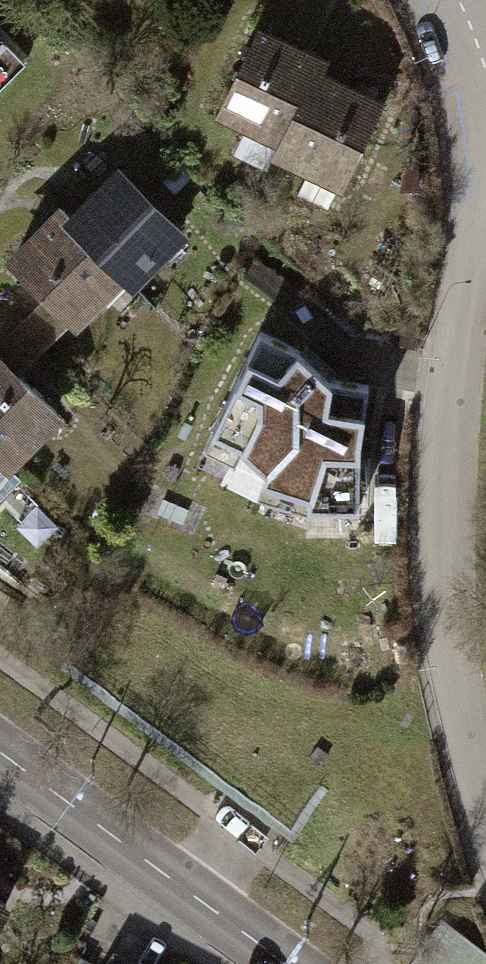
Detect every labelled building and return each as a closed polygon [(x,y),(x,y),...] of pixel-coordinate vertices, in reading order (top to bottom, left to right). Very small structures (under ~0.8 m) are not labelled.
[(221,106),(281,134),(313,74),(319,61),(308,56),(256,32),(221,106)] [(24,63),(0,38),(0,86),(24,63)] [(375,103),(313,74),(281,134),(275,147),(308,163),(295,192),(326,206),(375,103)] [(117,169),(67,215),(117,266),(129,277),(177,226),(117,169)] [(69,318),(117,266),(67,215),(58,207),(51,215),(12,259),(69,318)] [(233,446),(256,467),(286,435),(288,389),(285,386),(291,379),(294,381),(300,375),(299,373),(307,365),(291,350),(251,331),(203,431),(233,446)] [(6,457),(54,407),(0,354),(0,451),(6,457)] [(321,379),(307,365),(299,373),(300,375),(294,381),(291,379),(285,386),(288,389),(286,435),(256,467),(255,469),(253,478),(299,491),(299,506),(349,507),(351,436),(359,384),(321,379)] [(6,457),(0,451),(0,490),(19,470),(6,457)] [(408,963),(485,963),(437,926),(408,963)] [(110,963),(131,963),(115,955),(110,963)]
